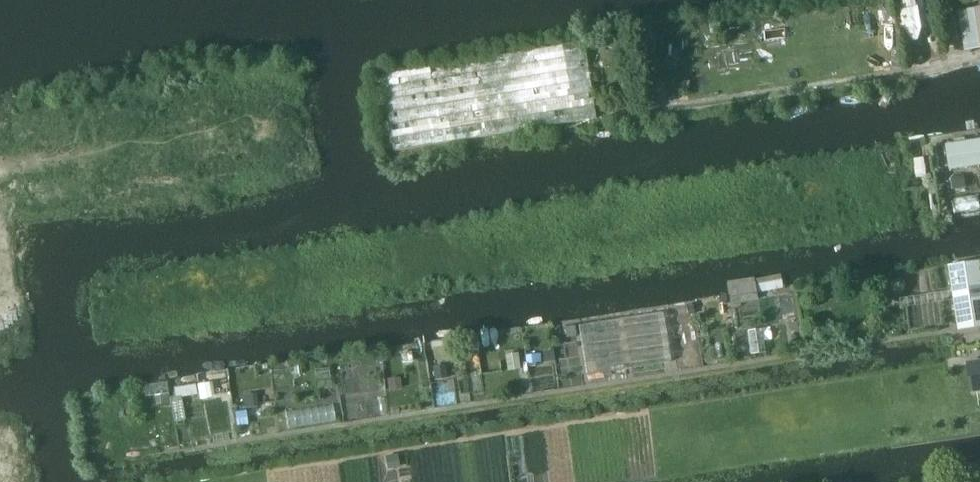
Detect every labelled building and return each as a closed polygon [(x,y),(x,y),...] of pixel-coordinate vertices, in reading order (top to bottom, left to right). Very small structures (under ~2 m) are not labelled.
[(965,50),(979,47),(979,7),(958,10),(965,50)] [(380,74),(393,151),(597,118),(585,41),(380,74)] [(950,168),(979,164),(979,140),(947,145),(950,168)] [(965,175),(952,177),(954,189),(967,187),(965,175)] [(979,327),(979,262),(949,267),(960,330),(979,327)] [(730,304),(758,300),(754,277),(727,281),(730,304)] [(582,325),(589,373),(670,361),(663,313),(582,325)] [(575,325),(565,326),(566,338),(576,337),(575,325)] [(554,350),(543,351),(544,362),(555,361),(554,350)] [(413,351),(403,352),(404,360),(414,359),(413,351)] [(540,352),(526,354),(527,364),(541,362),(540,352)] [(519,353),(506,354),(508,370),(520,368),(519,353)] [(967,365),(972,397),(979,395),(979,363),(967,365)] [(446,365),(432,367),(434,380),(447,378),(446,365)] [(400,376),(387,378),(388,390),(402,388),(400,376)] [(195,383),(174,387),(176,396),(181,395),(182,397),(197,394),(195,383)] [(168,393),(155,395),(156,404),(169,402),(168,393)] [(256,393),(244,394),(245,407),(258,405),(256,393)] [(246,409),(235,411),(237,426),(248,424),(246,409)] [(16,475),(9,439),(0,440),(0,452),(5,477),(16,475)] [(398,454),(386,456),(388,468),(400,466),(398,454)]
